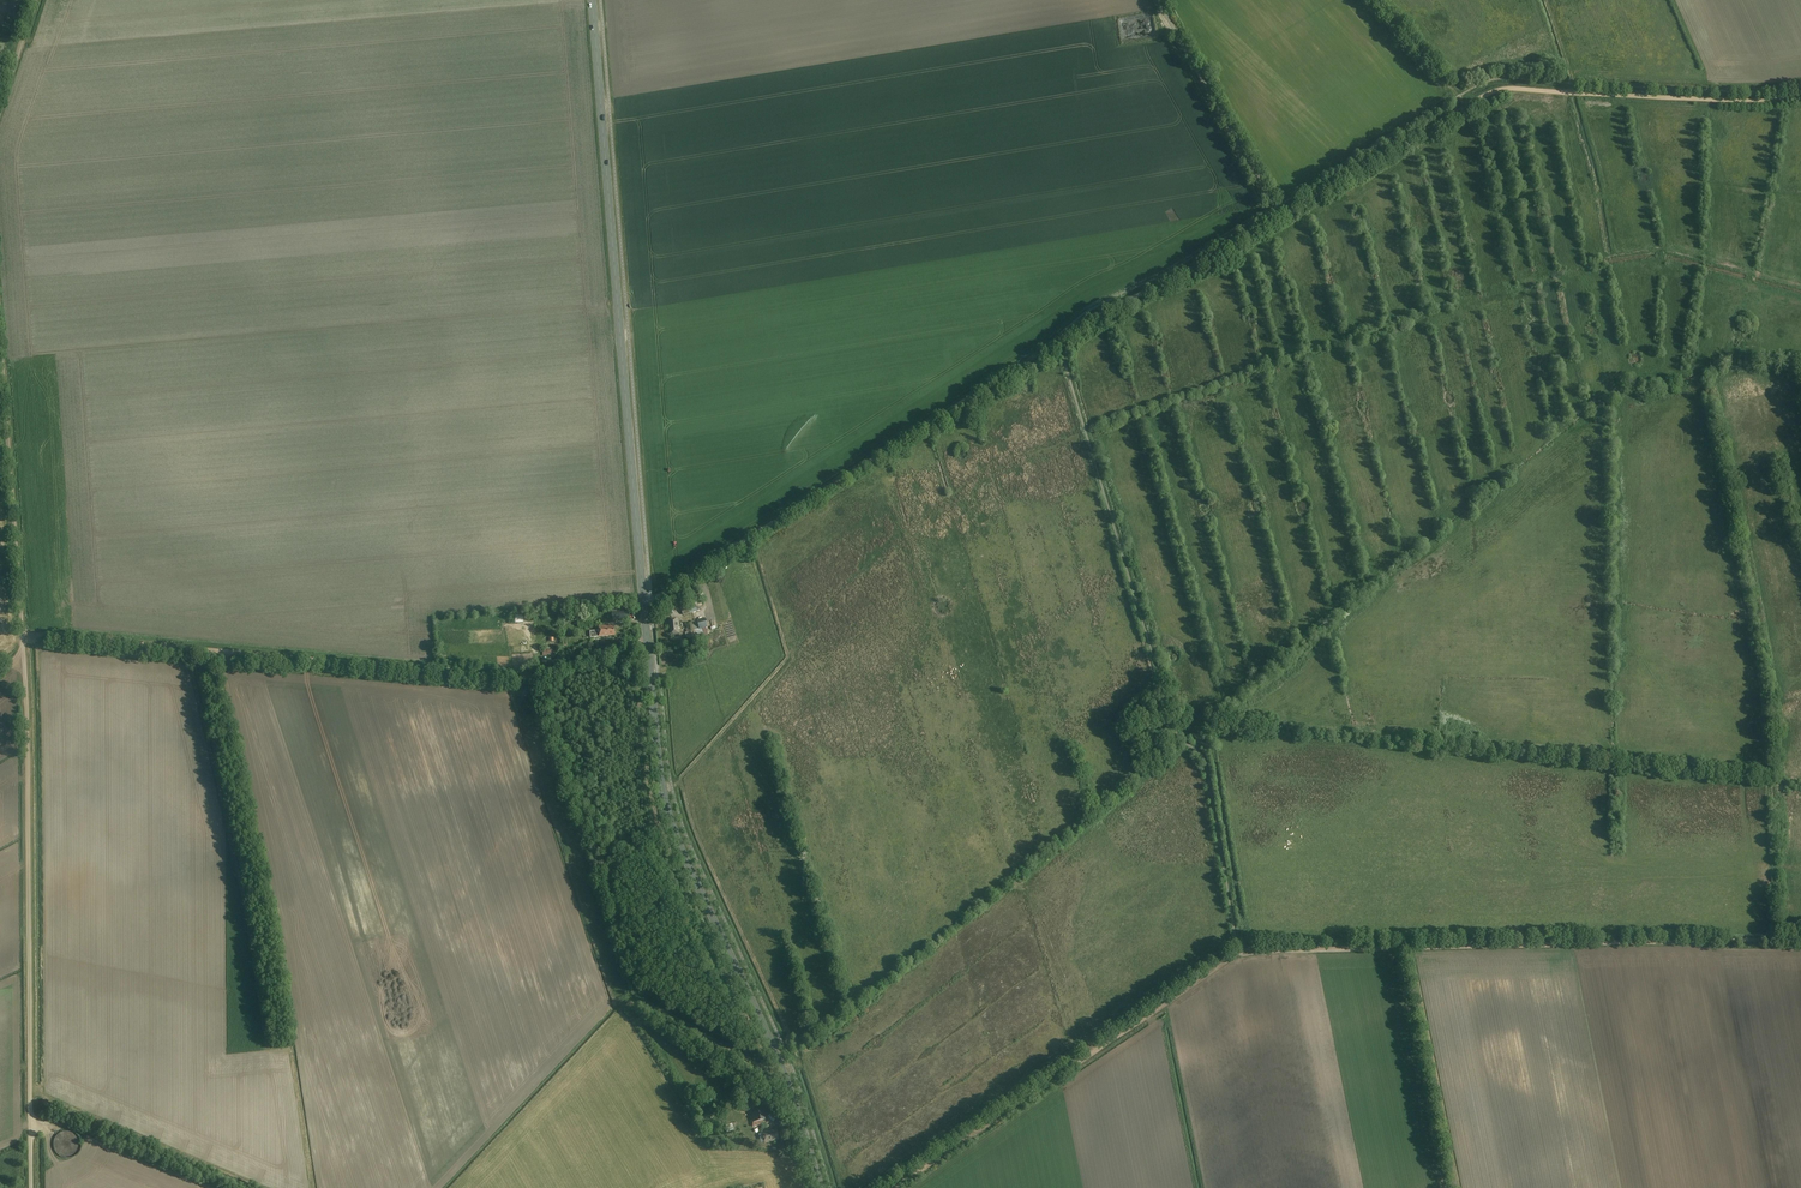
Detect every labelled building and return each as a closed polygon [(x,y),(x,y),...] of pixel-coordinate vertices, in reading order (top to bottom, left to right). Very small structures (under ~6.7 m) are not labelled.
[(525,623),(524,614),(517,615),(517,623),(525,623)] [(680,633),(679,618),(668,619),(668,623),(670,623),(670,634),(674,633),(674,638),(679,638),(679,633),(680,633)] [(599,630),(594,631),(594,637),(609,636),(609,635),(615,635),(614,626),(608,626),(599,626),(599,630)] [(764,1124),(761,1111),(750,1113),(752,1123),(758,1121),(758,1125),(764,1124)] [(734,1130),(732,1124),(725,1126),(727,1132),(734,1130)] [(779,1139),(777,1129),(763,1132),(763,1133),(759,1134),(761,1143),(765,1142),(779,1139)] [(65,1145),(65,1151),(62,1151),(62,1155),(76,1155),(75,1145),(65,1145)]
